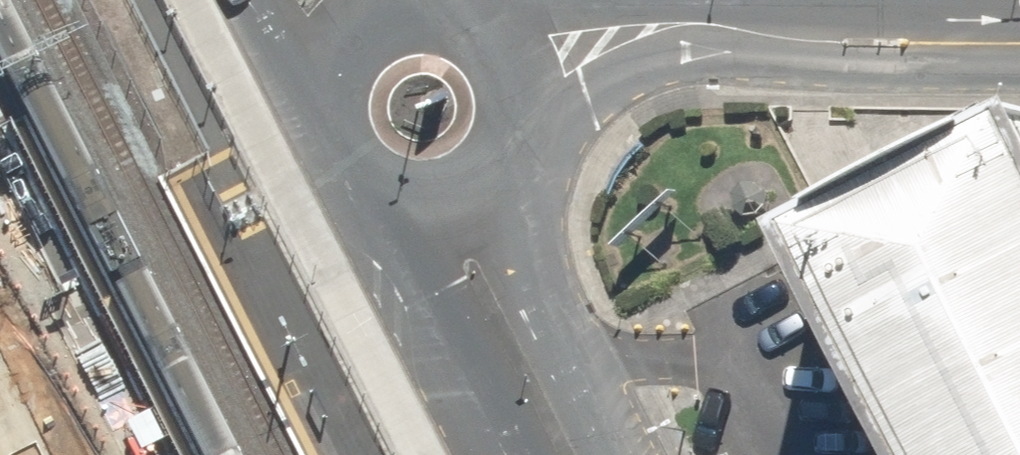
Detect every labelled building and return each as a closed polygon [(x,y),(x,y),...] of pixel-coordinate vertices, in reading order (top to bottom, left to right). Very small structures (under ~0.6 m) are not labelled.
[(847,184),(990,454),(1019,454),(1019,101),(847,184)] [(121,341),(99,352),(151,454),(179,454),(121,341)]
